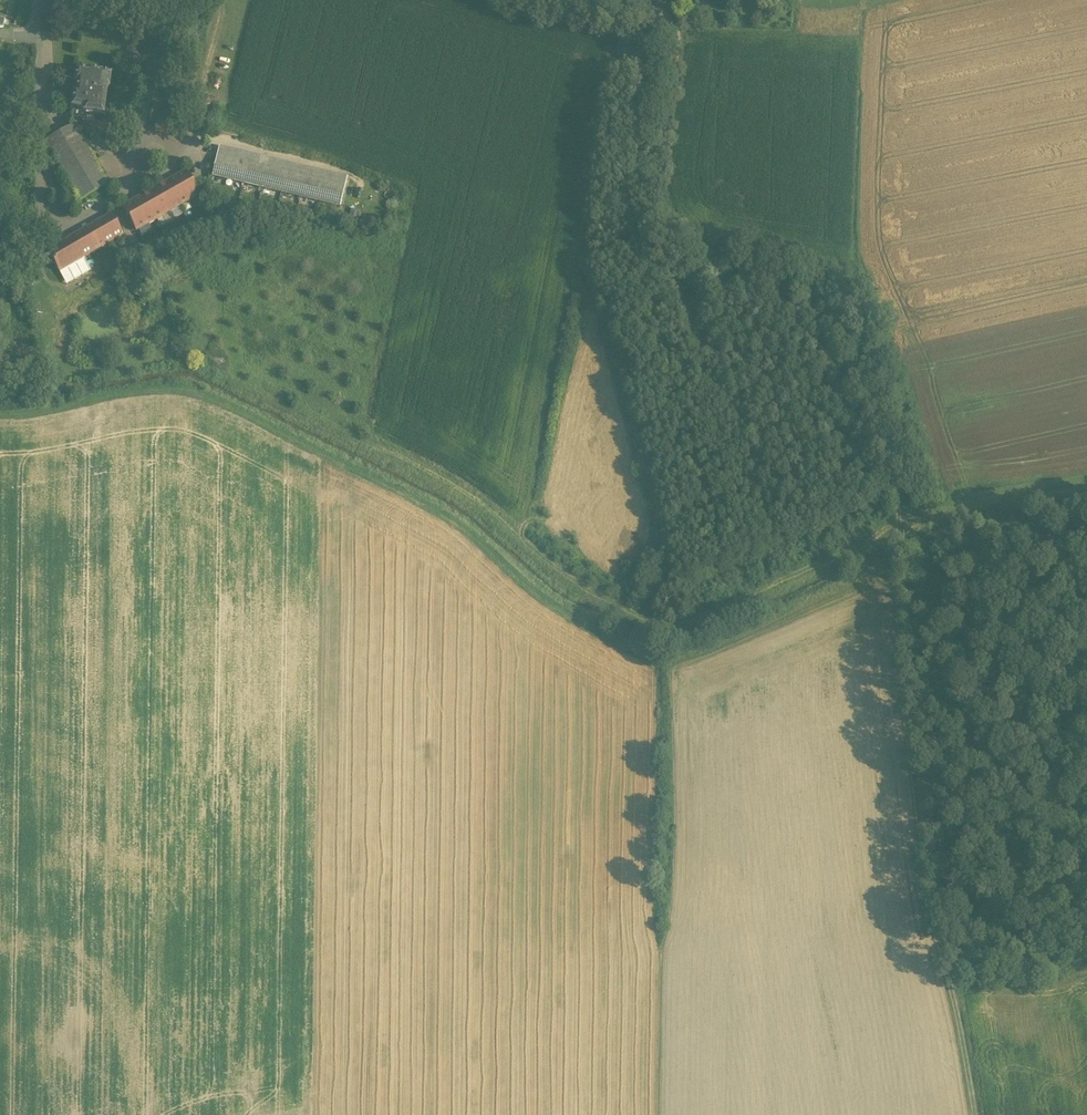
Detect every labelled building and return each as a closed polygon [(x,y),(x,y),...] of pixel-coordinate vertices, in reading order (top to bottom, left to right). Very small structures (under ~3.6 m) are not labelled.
[(99,75),(88,74),(88,75),(76,74),(75,86),(77,86),(76,96),(73,96),(72,110),(70,130),(73,128),(74,127),(75,120),(83,120),(84,115),(102,117),(105,90),(108,90),(109,78),(99,77),(99,75)] [(185,123),(160,117),(157,128),(182,134),(185,123)] [(70,130),(45,144),(79,203),(107,187),(73,128),(70,130)] [(347,179),(219,149),(211,178),(340,208),(347,179)] [(185,173),(121,209),(135,234),(199,197),(185,173)] [(199,197),(135,234),(140,242),(204,206),(199,197)] [(110,216),(46,252),(58,273),(122,237),(110,216)]
